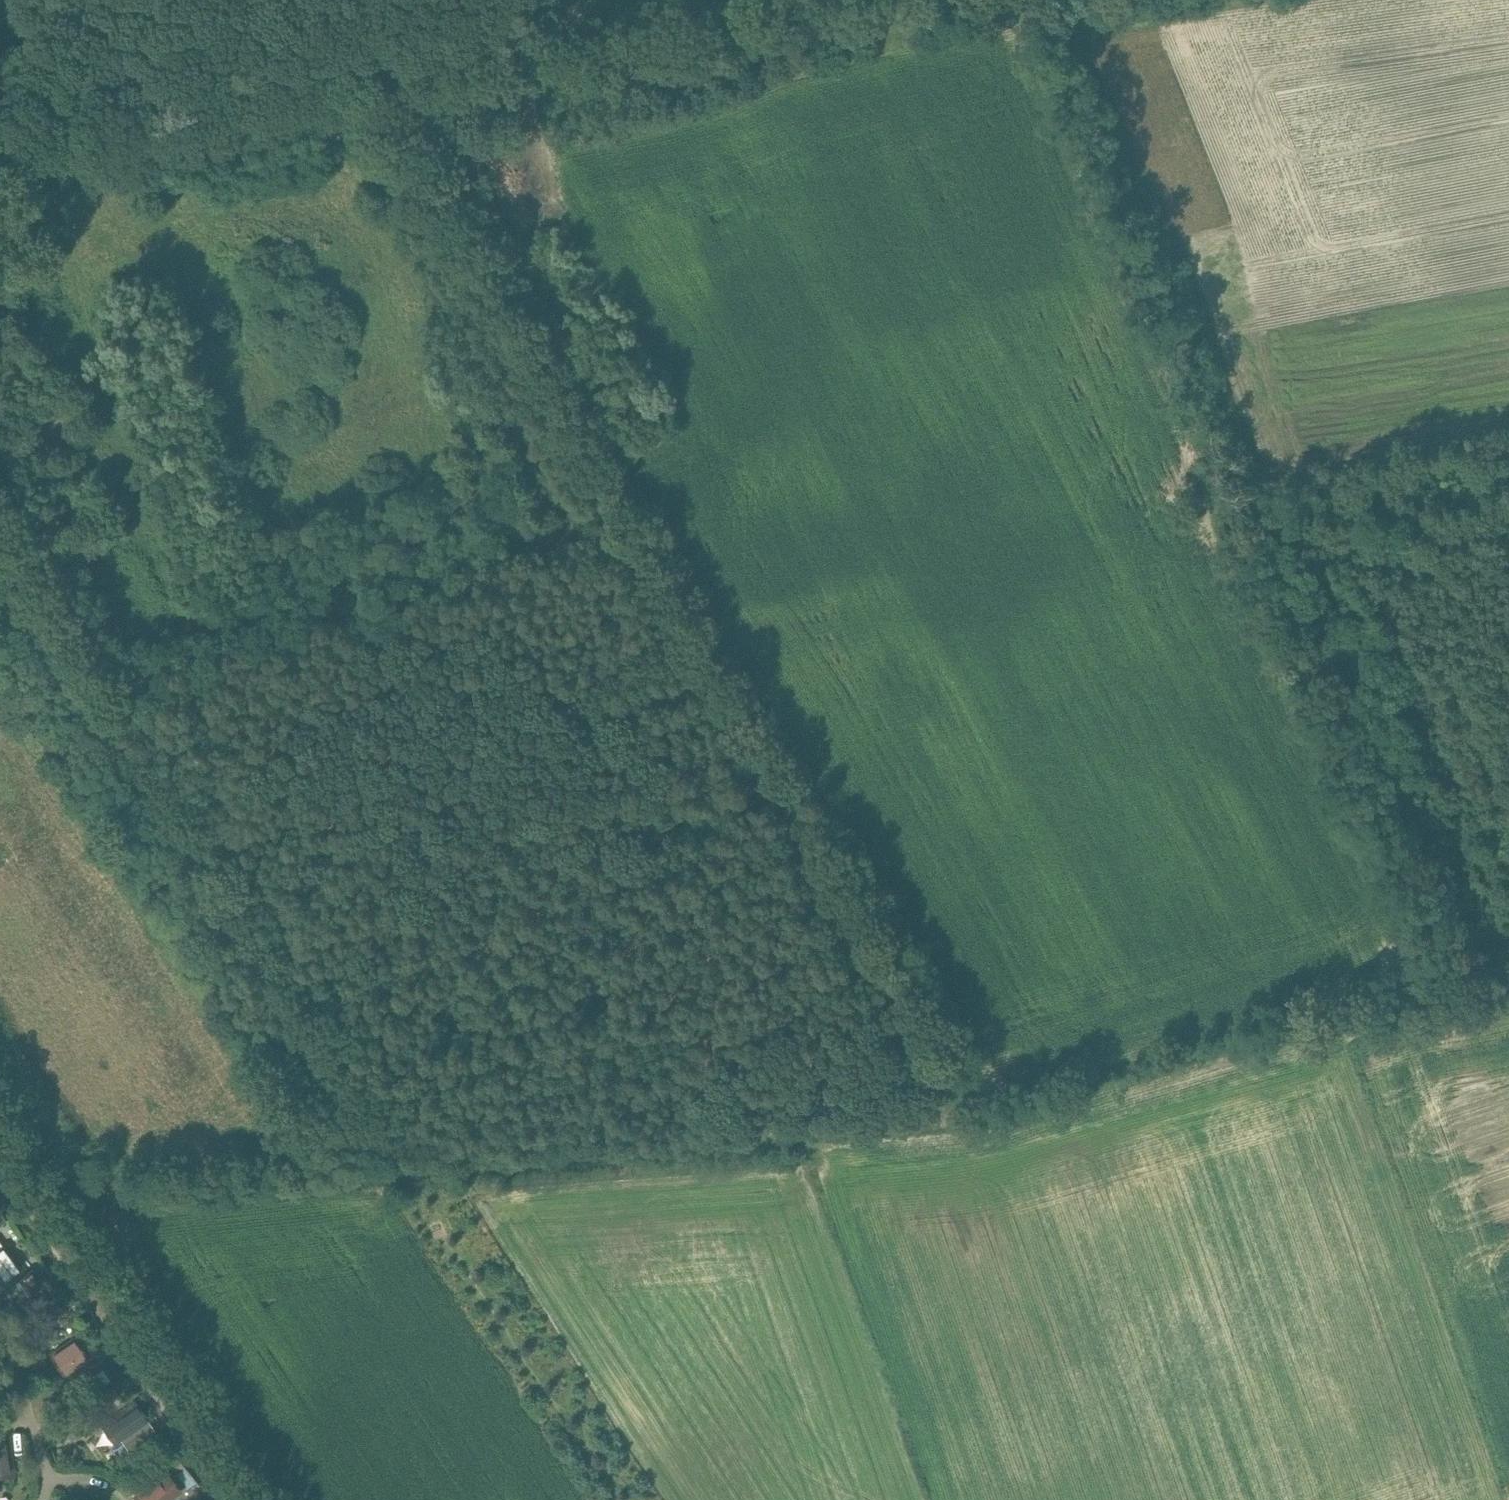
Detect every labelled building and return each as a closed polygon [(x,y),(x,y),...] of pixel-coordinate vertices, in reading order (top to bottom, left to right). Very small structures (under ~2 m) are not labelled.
[(6,1289),(15,1301),(40,1283),(31,1271),(27,1274),(5,1245),(3,1247),(0,1244),(0,1282),(6,1289)] [(54,1352),(68,1372),(86,1360),(73,1340),(54,1352)] [(102,1389),(119,1376),(103,1354),(85,1367),(102,1389)] [(112,1386),(91,1401),(99,1412),(120,1397),(112,1386)] [(123,1411),(105,1424),(120,1443),(122,1441),(133,1456),(160,1437),(149,1422),(150,1421),(136,1402),(123,1411)] [(13,1470),(7,1436),(0,1437),(0,1472),(13,1470)] [(135,1496),(138,1499),(170,1499),(180,1492),(165,1473),(135,1496)]
